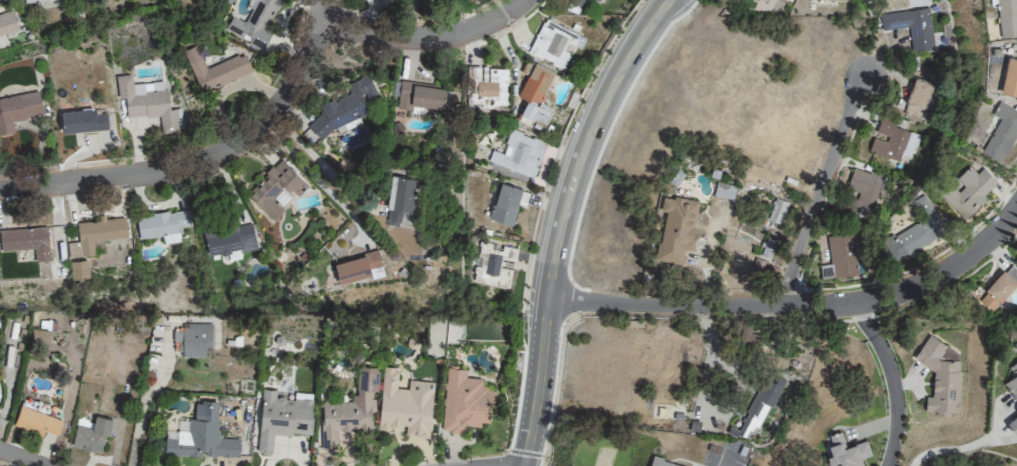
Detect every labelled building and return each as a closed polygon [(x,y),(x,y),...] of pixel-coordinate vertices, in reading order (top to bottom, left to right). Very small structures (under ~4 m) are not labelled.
[(263,50),(272,32),(267,29),(281,0),(255,0),(256,0),(245,23),(231,16),(224,31),(263,50)] [(999,36),(1016,35),(1016,0),(997,0),(999,36)] [(934,50),(929,8),(880,14),(882,30),(908,27),(912,53),(934,50)] [(19,30),(13,9),(0,13),(0,36),(19,30)] [(586,38),(543,19),(528,54),(563,69),(569,54),(563,51),(567,43),(581,49),(586,38)] [(206,69),(196,45),(183,51),(200,92),(252,71),(244,53),(206,69)] [(1015,57),(1007,56),(1001,91),(1016,94),(1016,46),(1015,57)] [(554,72),(526,60),(520,74),(526,76),(518,96),(526,99),(518,119),(531,124),(534,117),(546,122),(552,107),(541,103),(554,72)] [(506,67),(475,68),(476,106),(507,105),(506,67)] [(126,118),(159,115),(161,133),(183,131),(181,108),(168,109),(165,81),(132,84),(132,74),(115,76),(117,98),(125,97),(126,118)] [(378,96),(368,74),(345,83),(350,94),(334,100),(334,99),(318,105),(323,116),(310,122),(316,136),(370,114),(365,102),(378,96)] [(903,113),(921,119),(933,84),(916,78),(903,113)] [(443,109),(446,88),(401,81),(397,108),(411,110),(412,104),(443,109)] [(38,90),(0,97),(0,135),(14,132),(12,120),(43,114),(38,90)] [(998,102),(992,114),(998,117),(983,152),(1004,162),(1016,132),(1016,110),(998,102)] [(63,134),(108,128),(106,108),(61,113),(63,134)] [(899,161),(901,155),(913,158),(919,135),(894,128),(896,123),(881,118),(876,133),(888,136),(886,141),(873,138),(869,152),(899,161)] [(546,142),(511,130),(503,154),(492,151),(488,161),(508,168),(510,161),(520,165),(517,172),(534,178),(546,142)] [(272,221),(284,210),(274,199),(286,188),(295,198),(308,187),(283,159),(246,192),(272,221)] [(999,183),(983,167),(977,173),(969,165),(957,177),(964,185),(958,191),(947,179),(936,190),(963,218),(999,183)] [(869,174),(854,168),(846,191),(856,194),(852,207),(871,213),(884,175),(870,171),(869,174)] [(412,211),(415,177),(391,174),(386,219),(400,221),(401,209),(412,211)] [(714,196),(733,199),(736,185),(716,182),(714,196)] [(489,219),(512,226),(518,204),(525,205),(529,192),(499,183),(489,219)] [(937,238),(933,230),(942,225),(925,193),(913,199),(923,218),(882,239),(893,260),(937,238)] [(699,201),(663,194),(660,210),(665,211),(656,258),(682,263),(685,249),(690,250),(699,201)] [(788,202),(773,198),(767,220),(781,224),(788,202)] [(190,225),(188,209),(136,217),(139,239),(179,233),(179,227),(190,225)] [(77,222),(80,255),(95,254),(94,241),(127,237),(125,217),(106,219),(77,222)] [(204,232),(208,256),(256,247),(252,223),(204,232)] [(49,259),(48,226),(0,228),(0,231),(0,249),(34,247),(34,259),(49,259)] [(827,236),(831,264),(820,265),(821,279),(858,274),(856,257),(866,255),(864,239),(854,241),(853,233),(827,236)] [(518,248),(502,246),(501,251),(488,249),(482,284),(509,288),(512,268),(515,268),(518,248)] [(383,272),(377,250),(334,261),(339,283),(383,272)] [(89,276),(87,259),(70,261),(72,278),(89,276)] [(1004,270),(978,298),(992,312),(1016,285),(1016,283),(1004,270)] [(212,346),(211,323),(187,324),(187,330),(173,330),(174,342),(179,342),(180,357),(205,356),(205,347),(212,346)] [(958,413),(960,354),(928,334),(913,358),(933,371),(932,397),(925,397),(925,412),(937,412),(937,417),(948,418),(951,413),(958,413)] [(1016,404),(1016,360),(1007,367),(1013,376),(1003,383),(1016,404)] [(322,401),(321,449),(338,449),(338,430),(371,430),(371,411),(374,411),(374,391),(378,391),(378,367),(357,367),(356,402),(322,401)] [(378,430),(391,431),(391,425),(406,426),(405,435),(429,437),(433,382),(409,380),(408,389),(396,389),(398,368),(383,367),(378,430)] [(441,431),(464,433),(464,425),(481,426),(481,422),(491,423),(493,388),(481,388),(482,379),(466,378),(466,369),(445,368),(441,431)] [(782,379),(777,377),(774,383),(763,378),(737,434),(752,441),(782,379)] [(257,452),(272,453),(273,435),(291,437),(292,433),(309,435),(313,394),(294,393),(294,399),(276,398),(276,391),(262,389),(257,452)] [(165,454),(239,457),(239,439),(217,438),(218,402),(195,401),(194,419),(188,419),(188,431),(165,430),(165,454)] [(57,435),(62,420),(21,405),(14,424),(42,435),(44,431),(57,435)] [(1008,422),(1016,435),(1016,415),(1008,422)] [(112,419),(95,416),(93,429),(75,426),(72,447),(101,452),(104,435),(110,436),(112,419)] [(845,446),(841,430),(827,435),(833,454),(827,456),(830,465),(831,465),(836,465),(863,465),(861,459),(871,455),(867,440),(845,446)] [(651,457),(649,465),(687,465),(651,457)]
